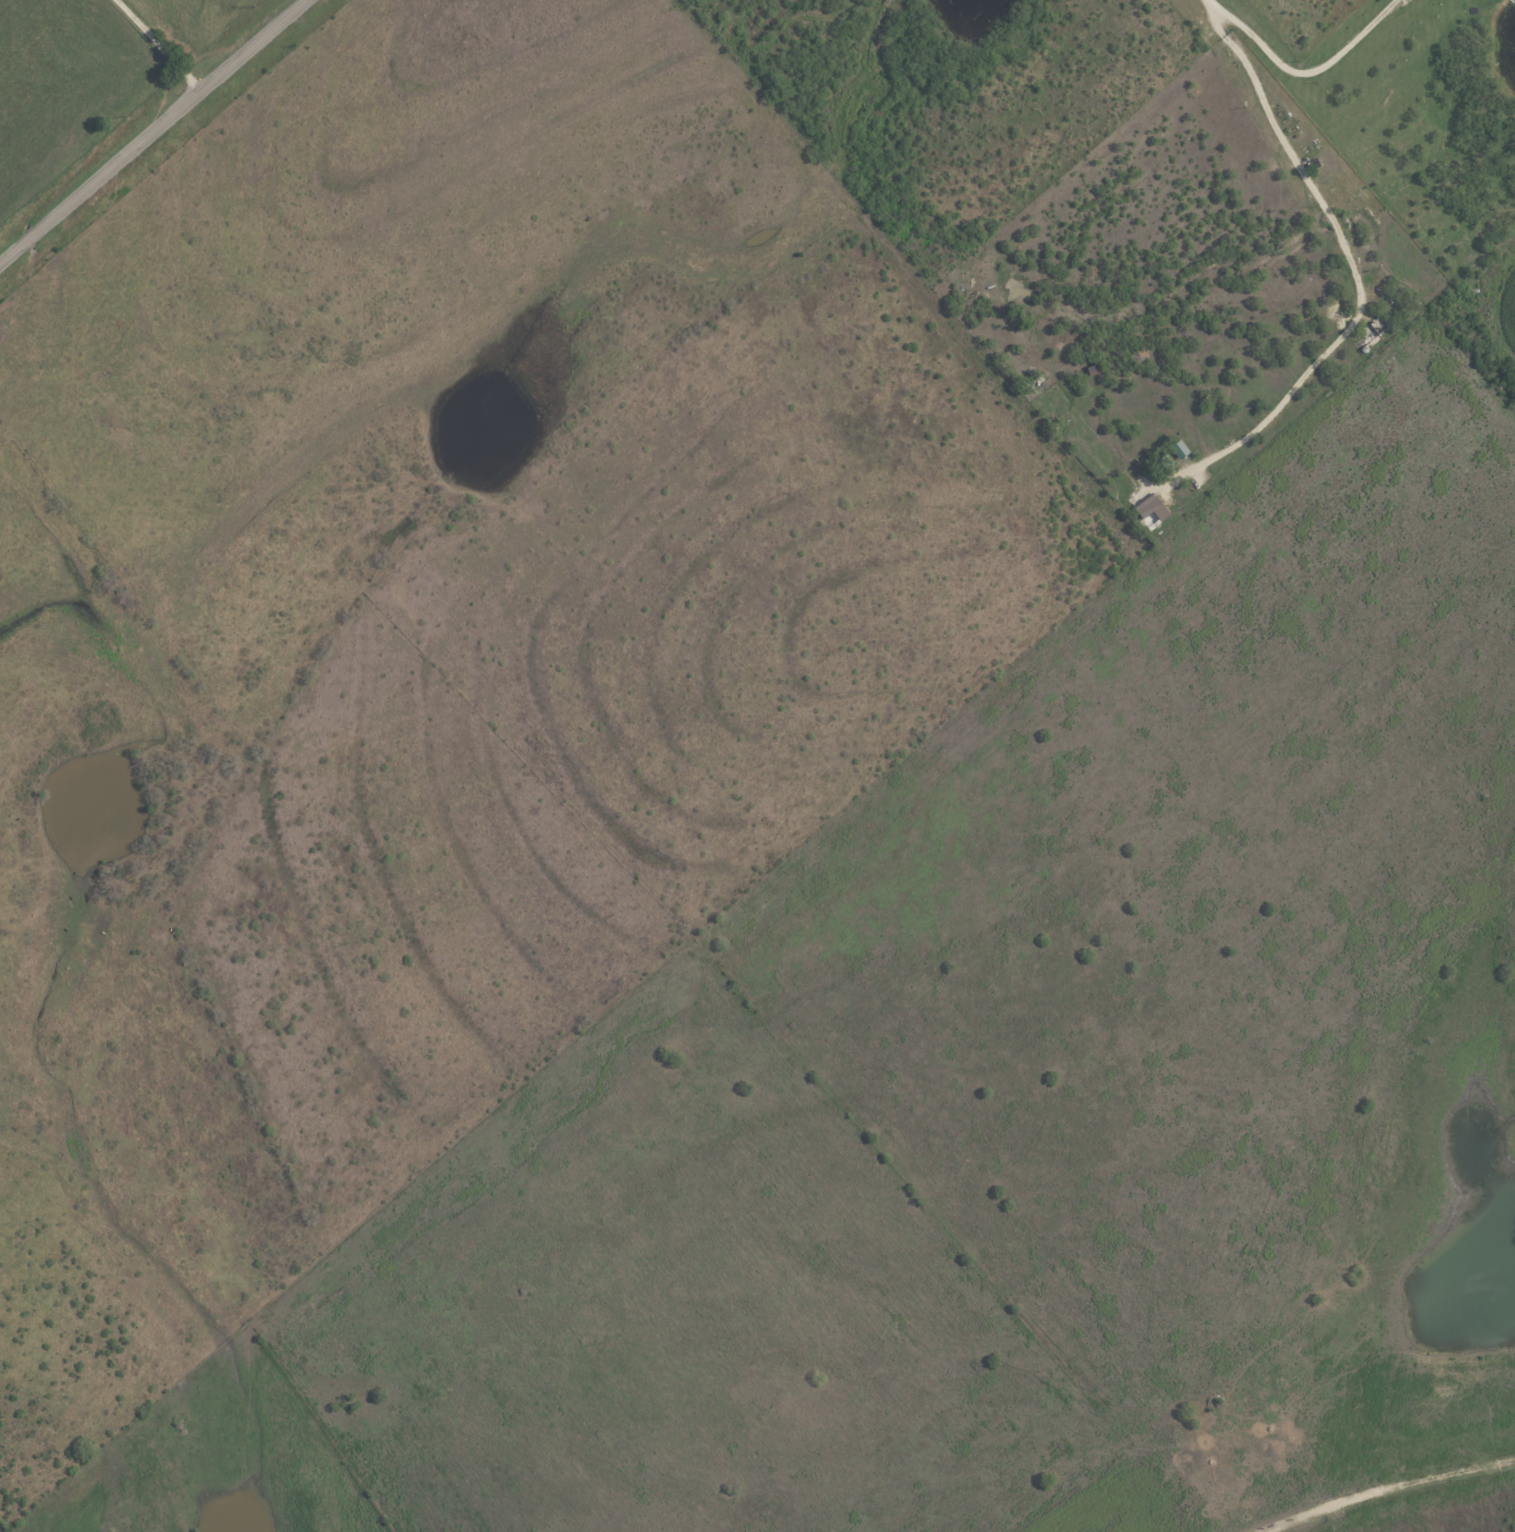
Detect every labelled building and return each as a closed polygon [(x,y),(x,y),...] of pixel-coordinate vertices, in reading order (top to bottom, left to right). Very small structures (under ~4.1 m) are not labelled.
[(1179,460),(1189,452),(1180,440),(1169,448),(1179,460)] [(1134,506),(1149,530),(1170,517),(1155,493),(1134,506)]
